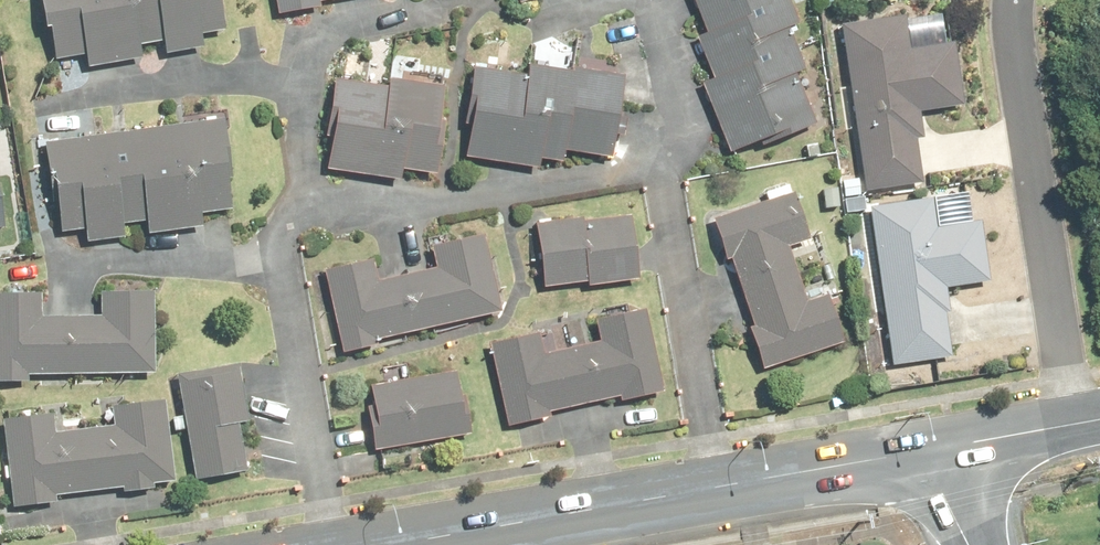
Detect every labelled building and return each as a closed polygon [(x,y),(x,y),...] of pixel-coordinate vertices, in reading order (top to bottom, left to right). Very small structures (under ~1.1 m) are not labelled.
[(16,100),(196,67),(184,0),(0,0),(0,11),(16,100)] [(259,15),(316,9),(315,2),(333,0),(258,0),(259,15)] [(714,143),(812,123),(787,0),(685,0),(714,143)] [(1079,10),(1099,7),(1099,0),(1078,0),(1079,10)] [(915,69),(870,74),(866,43),(806,49),(825,219),(885,212),(877,137),(922,132),(915,69)] [(520,73),(469,67),(458,159),(534,168),(535,161),(559,164),(560,154),(605,159),(616,64),(570,58),(569,67),(521,62),(520,73)] [(440,91),(328,76),(316,167),(428,182),(440,91)] [(211,119),(37,141),(50,239),(224,216),(211,119)] [(749,208),(750,210),(706,223),(749,365),(795,352),(795,354),(828,345),(814,293),(788,300),(771,242),(794,234),(781,197),(749,208)] [(624,212),(525,228),(536,295),(635,279),(624,212)] [(946,247),(901,250),(899,224),(833,230),(847,390),(913,384),(907,313),(951,310),(946,247)] [(474,234),(422,245),(427,269),(377,279),(372,258),(309,271),(329,362),(390,349),(390,347),(448,335),(447,330),(493,320),(474,234)] [(0,317),(0,405),(0,402),(63,404),(113,408),(120,317),(70,313),(68,337),(2,335),(2,318),(0,317)] [(608,337),(550,347),(555,372),(526,378),(522,357),(453,371),(470,460),(540,446),(537,434),(565,428),(566,433),(624,422),(608,337)] [(205,394),(141,399),(149,506),(213,501),(205,394)] [(423,400),(328,415),(338,475),(432,460),(423,400)] [(23,522),(86,515),(136,512),(130,424),(76,428),(77,450),(18,456),(17,440),(0,441),(0,531),(23,529),(23,522)]
